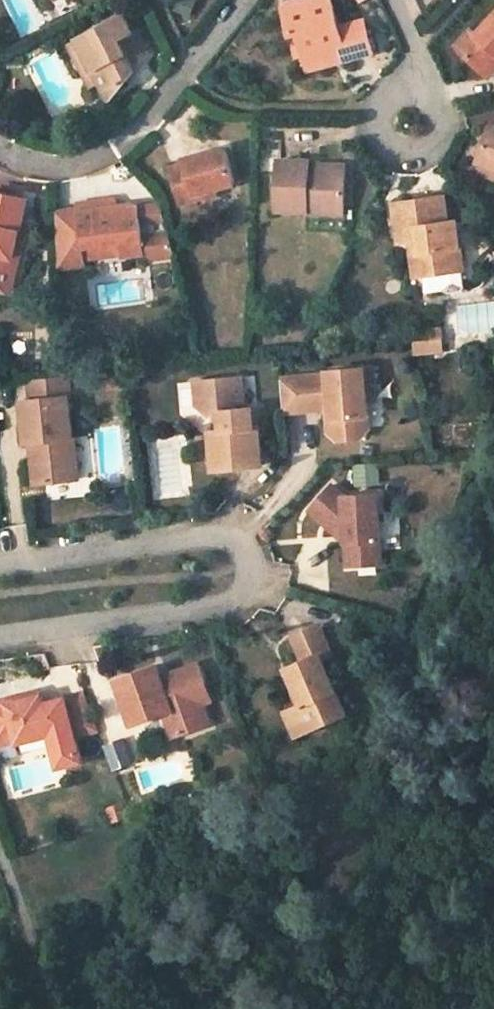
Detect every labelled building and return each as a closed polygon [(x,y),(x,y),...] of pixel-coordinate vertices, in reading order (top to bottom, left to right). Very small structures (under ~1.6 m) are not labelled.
[(333,1),(287,13),(294,38),(301,36),(307,59),(346,50),(350,66),(377,60),(368,28),(342,34),(333,1)] [(123,16),(79,39),(81,42),(91,65),(99,81),(109,101),(112,99),(135,73),(130,65),(149,55),(137,31),(132,33),(123,16)] [(457,49),(486,76),(493,68),(493,19),(477,37),(472,32),(457,49)] [(300,61),(307,59),(301,36),(294,38),(300,61)] [(81,42),(71,47),(90,86),(99,81),(91,65),(81,42)] [(312,76),(350,66),(346,50),(307,59),(312,76)] [(482,162),(493,167),(493,127),(482,162)] [(187,164),(171,168),(182,204),(198,199),(196,194),(216,188),(236,181),(224,146),(185,158),(187,164)] [(493,177),(493,167),(482,162),(479,171),(493,177)] [(312,164),(279,163),(276,213),(310,214),(310,209),(343,210),(345,168),(311,168),(312,164)] [(216,188),(196,194),(198,199),(218,193),(216,188)] [(0,196),(0,274),(11,276),(19,235),(26,202),(0,196)] [(445,197),(395,203),(400,243),(412,242),(420,240),(426,276),(464,271),(456,220),(448,221),(445,197)] [(114,201),(92,204),(93,211),(115,208),(114,201)] [(77,211),(83,248),(119,244),(121,258),(144,255),(142,236),(140,227),(138,209),(135,206),(115,208),(93,211),(92,204),(76,206),(77,211)] [(147,207),(138,209),(140,227),(156,225),(147,207)] [(343,219),(343,210),(310,209),(310,214),(310,219),(343,219)] [(84,262),(77,211),(56,214),(58,266),(68,265),(68,268),(85,266),(84,262)] [(160,234),(142,236),(144,255),(145,261),(172,258),(160,234)] [(13,295),(21,260),(26,236),(19,235),(11,276),(0,274),(0,292),(13,295)] [(416,277),(426,276),(420,240),(412,242),(416,277)] [(84,262),(121,258),(119,244),(83,248),(84,262)] [(441,331),(425,332),(426,342),(442,341),(441,331)] [(367,402),(366,387),(375,386),(373,368),(327,372),(328,375),(281,379),(284,414),(331,410),(332,419),(328,420),(330,434),(339,441),(362,439),(370,430),(367,402)] [(71,437),(67,397),(70,397),(68,375),(30,378),(32,399),(22,399),(26,442),(33,441),(34,452),(30,455),(32,483),(67,480),(65,459),(68,455),(73,455),(72,437),(71,437)] [(263,467),(257,410),(245,411),(243,379),(196,383),(198,408),(208,415),(221,414),(222,426),(217,426),(211,434),(214,472),(263,467)] [(376,401),(375,386),(366,387),(367,402),(376,401)] [(76,479),(73,455),(68,455),(65,459),(67,480),(76,479)] [(381,564),(377,494),(344,497),(331,485),(309,510),(338,537),(346,536),(348,566),(381,564)] [(347,713),(322,659),(332,654),(319,625),(292,636),(303,661),(286,668),(302,704),(294,708),(305,732),(347,713)] [(211,722),(204,702),(197,684),(206,681),(199,662),(170,672),(173,679),(164,683),(161,676),(157,664),(117,679),(134,724),(166,712),(173,710),(181,733),(211,722)] [(173,679),(170,672),(161,676),(164,683),(173,679)] [(212,699),(206,681),(197,684),(204,702),(212,699)] [(85,692),(64,697),(75,736),(99,729),(85,692)] [(64,697),(43,703),(40,695),(0,706),(0,745),(17,740),(17,743),(50,734),(53,742),(60,740),(75,736),(64,697)] [(305,732),(294,708),(285,712),(296,736),(305,732)] [(181,733),(173,710),(166,712),(174,736),(181,733)] [(75,736),(60,740),(68,770),(83,766),(75,736)]
